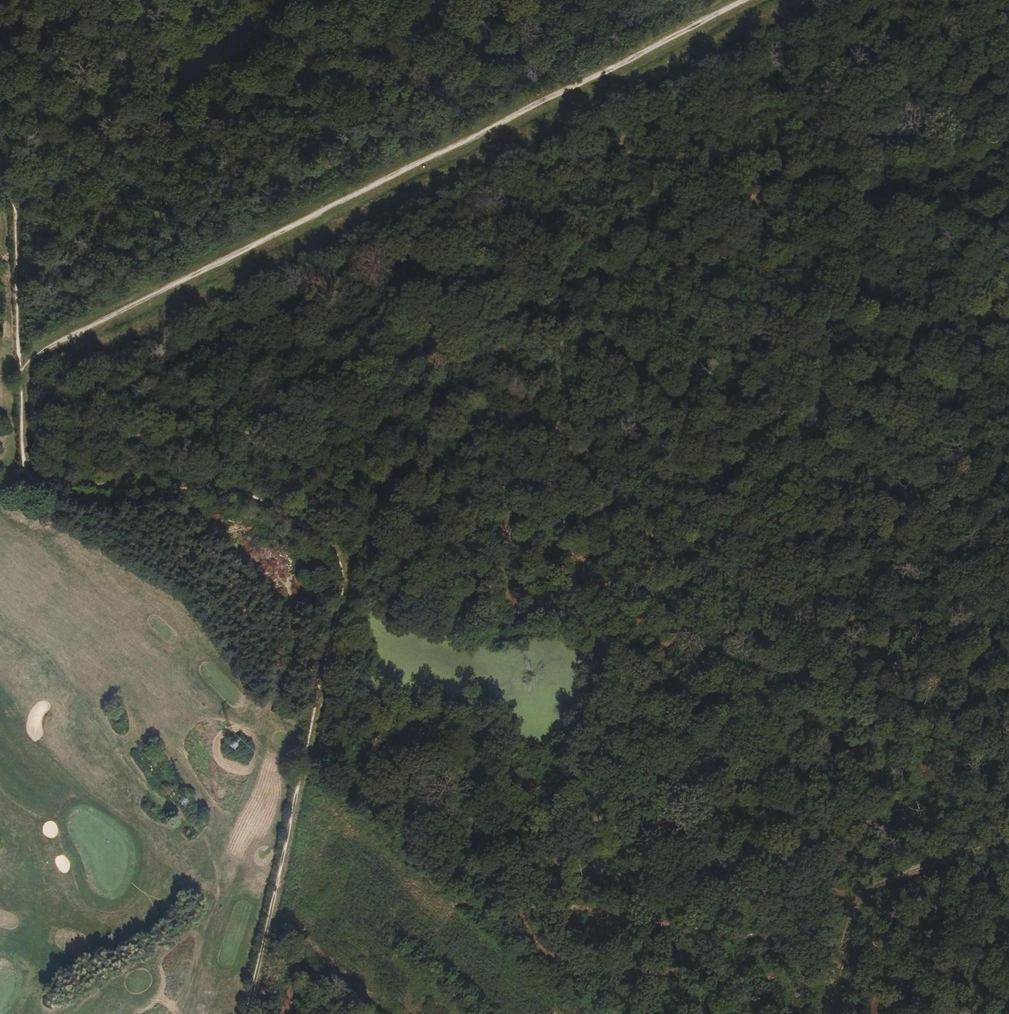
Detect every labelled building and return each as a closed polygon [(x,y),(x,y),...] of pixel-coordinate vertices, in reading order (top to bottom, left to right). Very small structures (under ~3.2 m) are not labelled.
[(948,729),(950,719),(940,718),(938,727),(948,729)]
